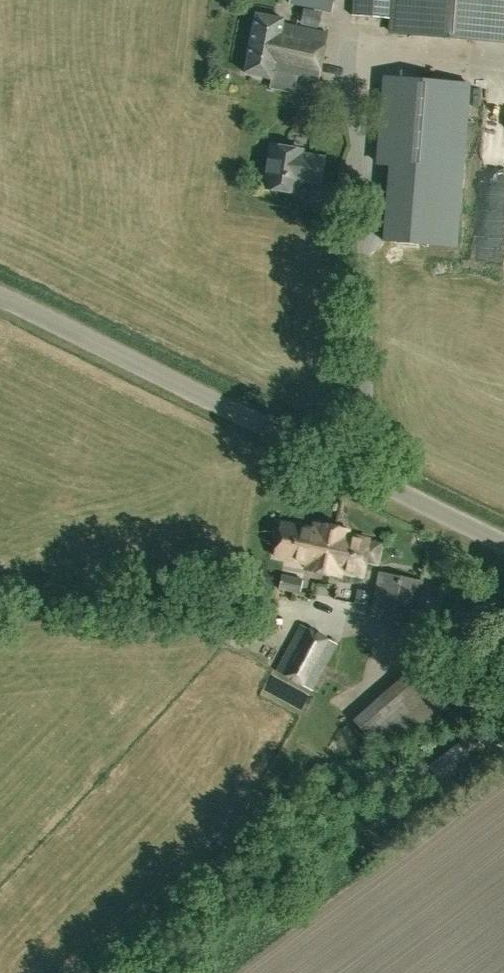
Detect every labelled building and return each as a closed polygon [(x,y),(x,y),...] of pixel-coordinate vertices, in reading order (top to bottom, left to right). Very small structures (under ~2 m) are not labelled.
[(289,4),(333,14),(336,0),(290,0),(289,4)] [(352,14),(394,18),(395,0),(353,0),(352,14)] [(394,32),(503,41),(503,0),(397,0),(394,32)] [(244,73),(271,78),(272,73),(318,83),(329,33),(283,24),(284,20),(256,14),(244,73)] [(469,84),(387,77),(373,239),(457,246),(469,84)] [(323,157),(301,154),(302,150),(272,145),(265,187),(295,191),(297,180),(319,183),(323,157)] [(347,534),(348,529),(314,522),(313,528),(282,522),(281,523),(277,524),(275,533),(279,536),(275,555),(296,559),(296,561),(306,563),(305,568),(330,572),(329,577),(338,579),(338,576),(341,577),(342,572),(351,574),(351,572),(361,574),(364,559),(376,562),(380,544),(368,542),(369,539),(347,534)] [(425,582),(379,572),(370,614),(416,623),(425,582)] [(311,691),(337,643),(302,624),(276,672),(311,691)] [(413,662),(357,714),(384,743),(405,724),(417,736),(452,704),(413,662)]
